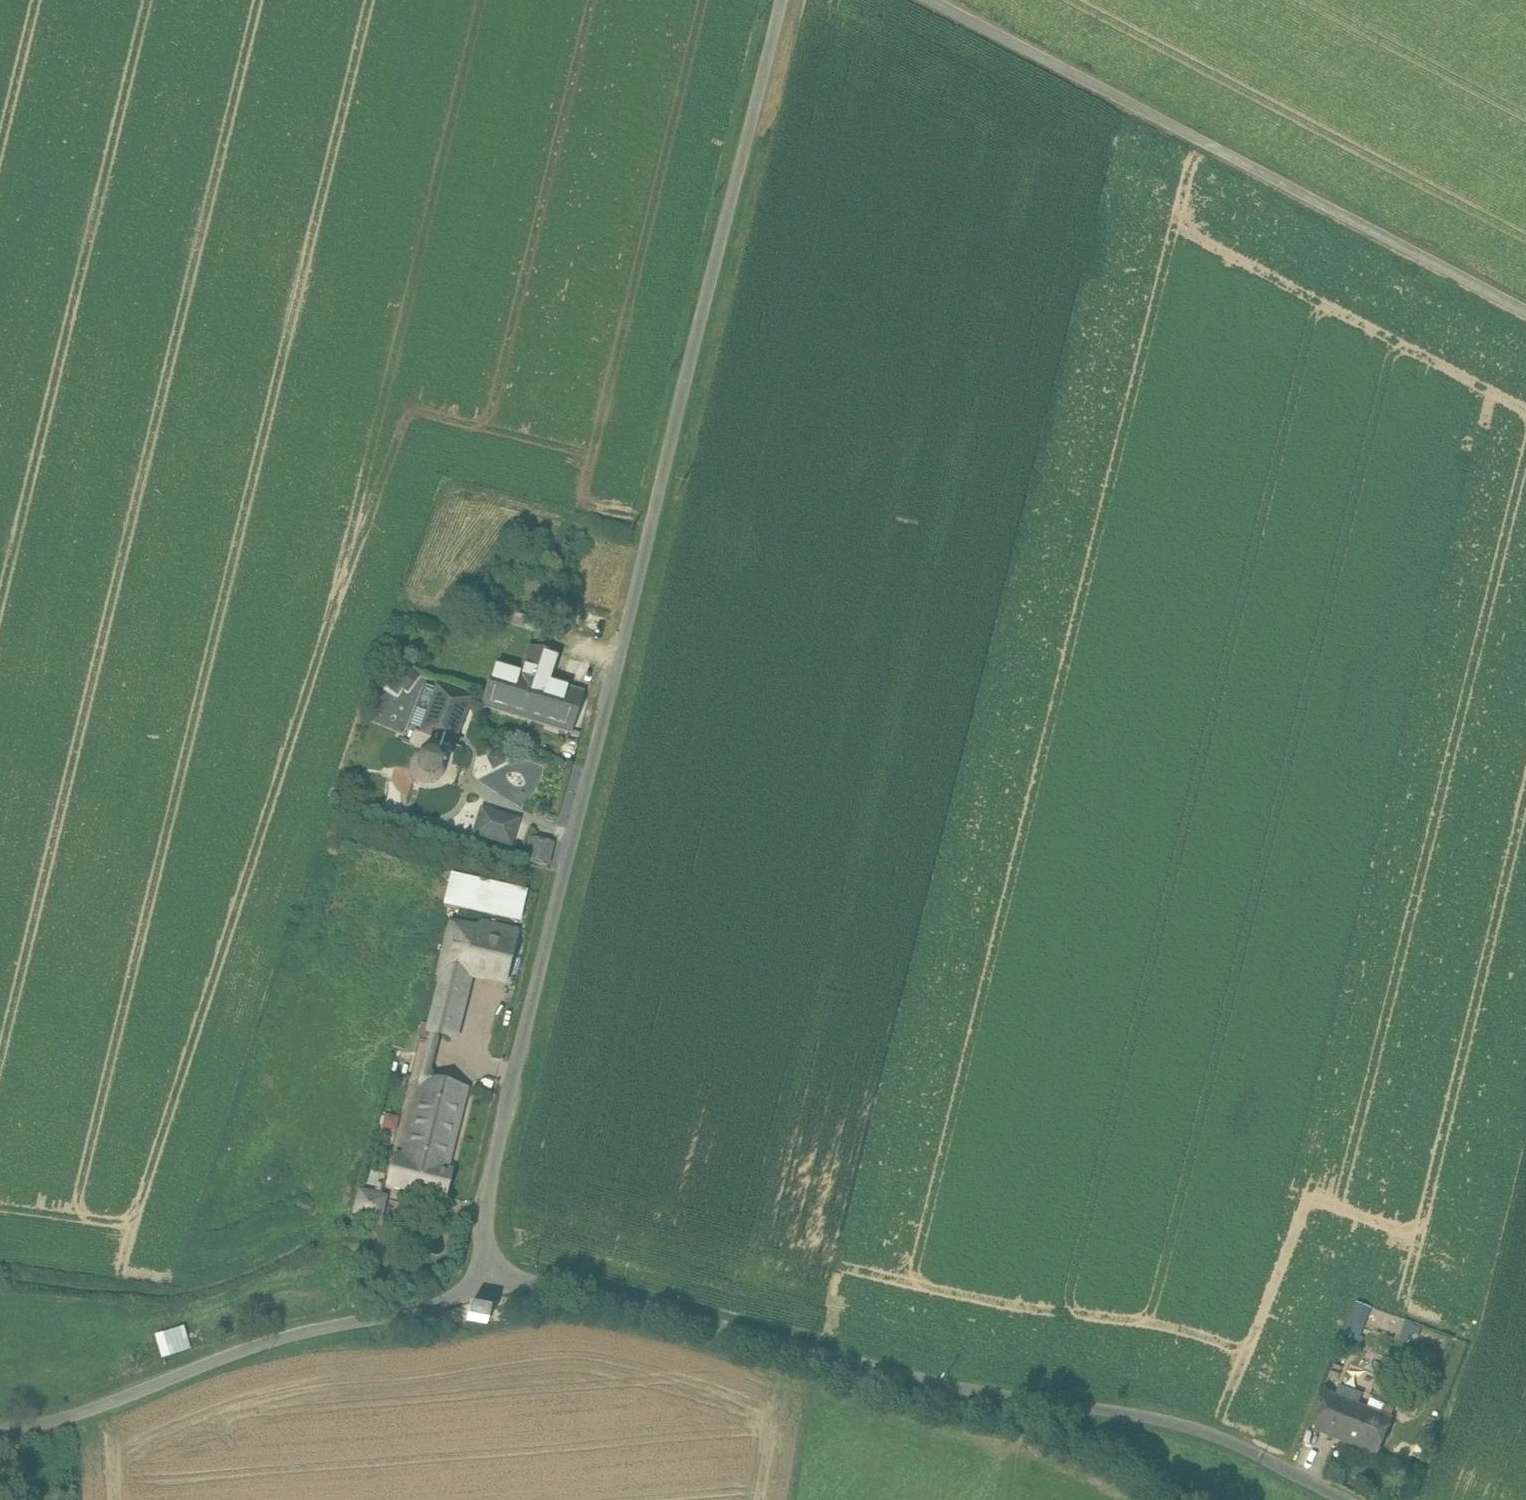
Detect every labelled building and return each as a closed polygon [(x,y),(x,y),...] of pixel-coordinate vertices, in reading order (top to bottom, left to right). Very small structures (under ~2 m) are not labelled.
[(583,693),(549,682),(557,656),(529,647),(520,674),(494,666),(482,705),(571,732),(583,693)] [(388,687),(395,693),(400,687),(406,691),(419,675),(406,664),(388,687)] [(468,700),(438,689),(421,733),(451,744),(468,700)] [(436,783),(442,779),(454,784),(459,769),(447,766),(445,759),(441,753),(435,750),(428,749),(421,751),(415,755),(412,761),(411,768),(413,775),(417,780),(423,784),(430,785),(436,783)] [(517,821),(483,810),(475,833),(510,844),(517,821)] [(553,842),(531,838),(526,860),(548,865),(553,842)] [(443,904),(521,920),(528,887),(450,871),(443,904)] [(481,934),(455,928),(445,967),(469,973),(504,982),(517,931),(484,923),(481,934)] [(469,973),(445,967),(429,1032),(435,1033),(452,1037),(469,973)] [(465,1088),(424,1078),(403,1161),(394,1158),(388,1182),(445,1196),(451,1173),(444,1171),(465,1088)] [(384,1198),(361,1192),(356,1212),(379,1218),(384,1198)] [(1356,1302),(1348,1321),(1364,1327),(1372,1308),(1356,1302)] [(472,1305),(470,1319),(490,1323),(493,1309),(472,1305)] [(1422,1349),(1418,1363),(1430,1367),(1441,1332),(1406,1321),(1399,1342),(1422,1349)] [(156,1332),(161,1355),(191,1349),(186,1326),(156,1332)] [(1355,1374),(1351,1385),(1390,1400),(1394,1389),(1355,1374)] [(1392,1419),(1331,1395),(1317,1431),(1377,1455),(1392,1419)]
